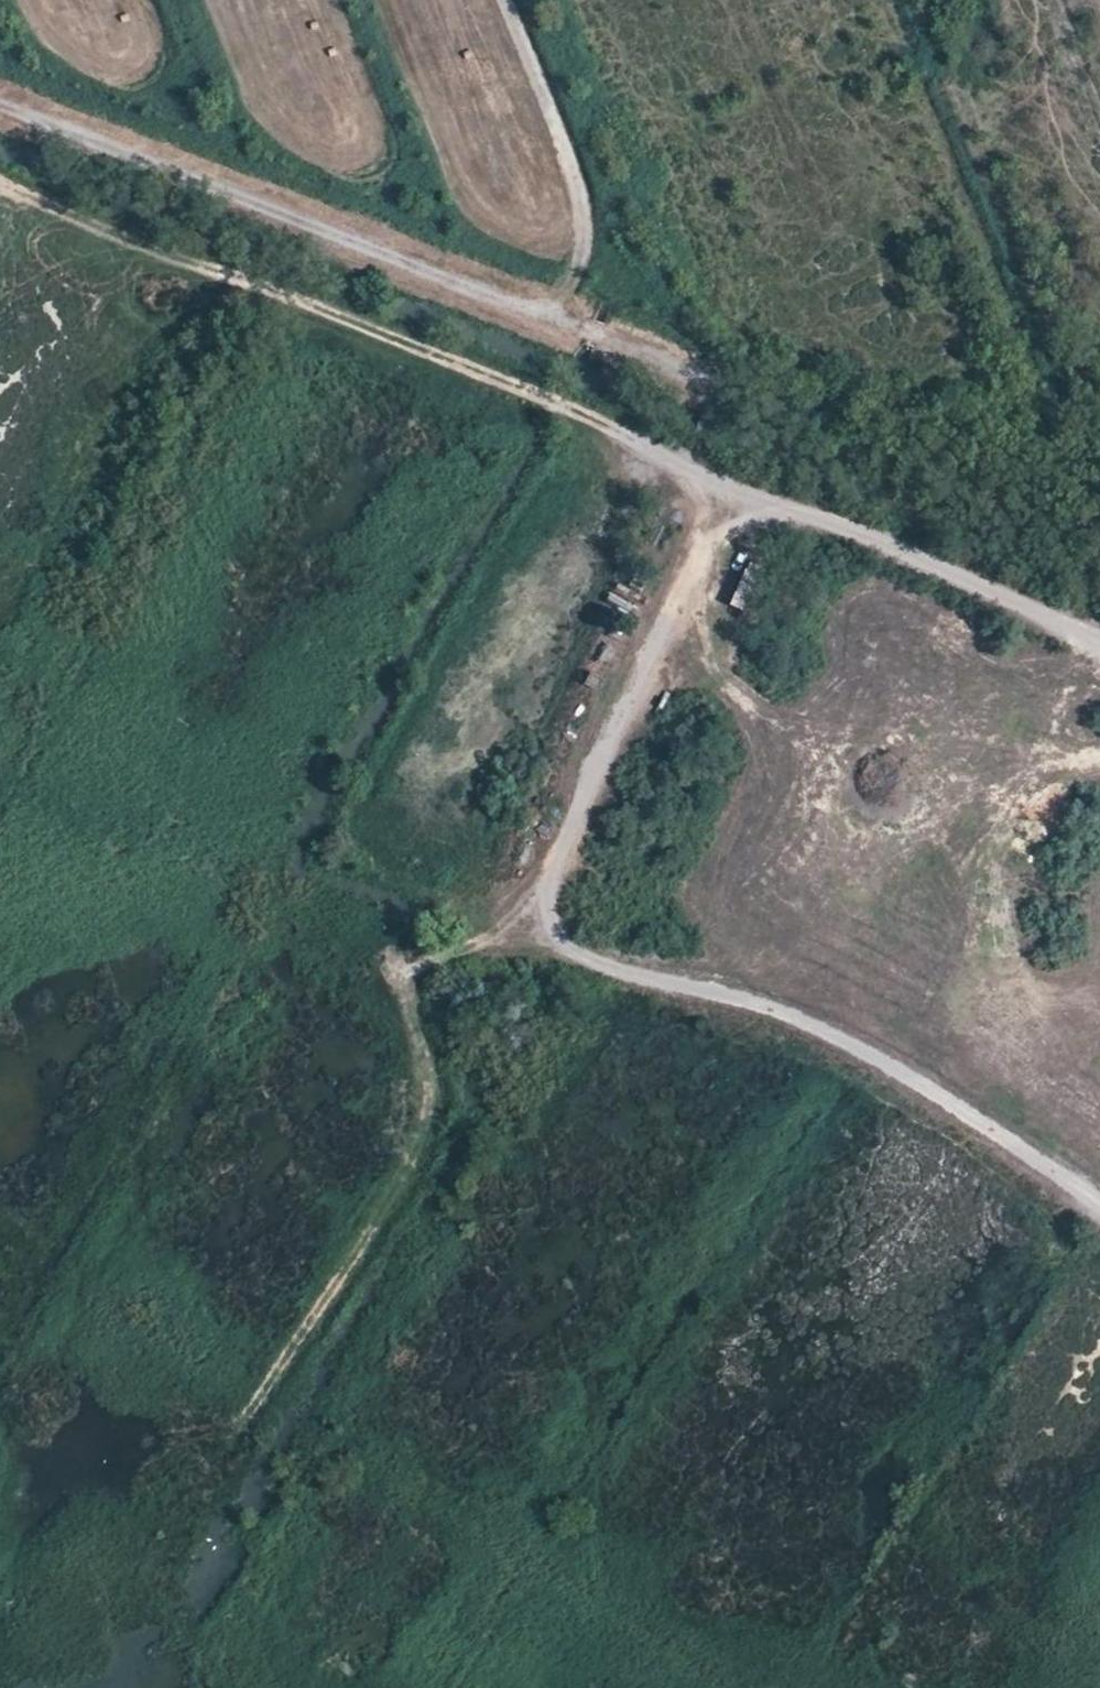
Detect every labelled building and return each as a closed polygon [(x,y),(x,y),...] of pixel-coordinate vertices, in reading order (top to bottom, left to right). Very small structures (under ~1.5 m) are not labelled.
[(753,563),(729,602),(743,611),(767,571),(753,563)]
